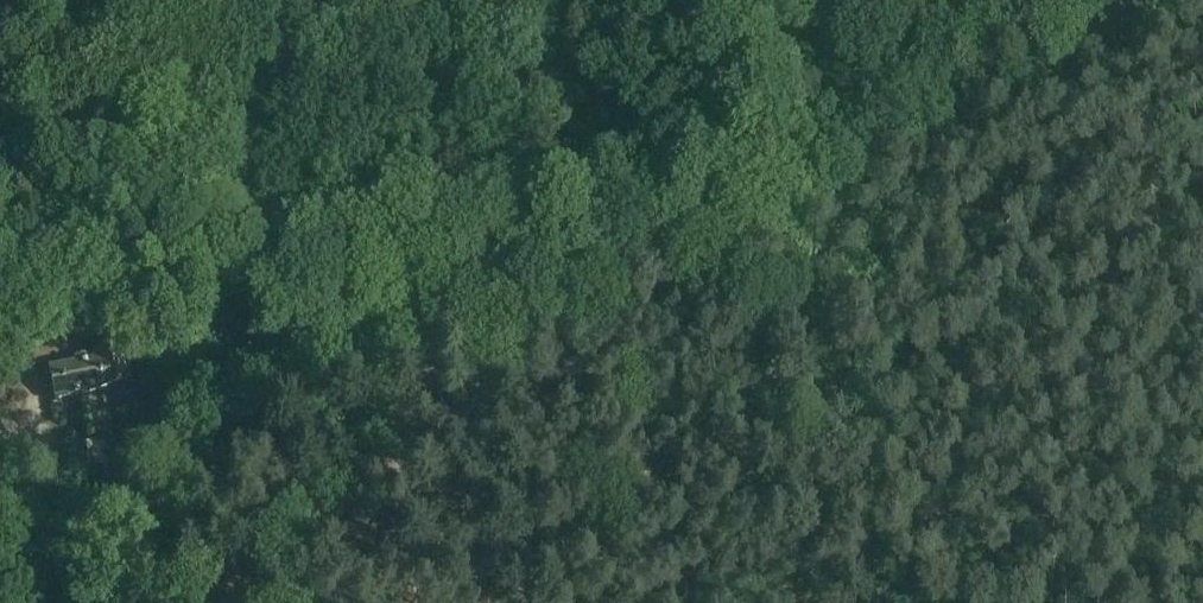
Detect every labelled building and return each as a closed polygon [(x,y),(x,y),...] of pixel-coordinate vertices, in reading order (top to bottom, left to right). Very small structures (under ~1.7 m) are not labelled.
[(56,400),(80,395),(111,389),(110,386),(131,382),(125,348),(95,354),(96,362),(50,371),(56,400)] [(101,476),(95,445),(76,448),(82,480),(101,476)]
